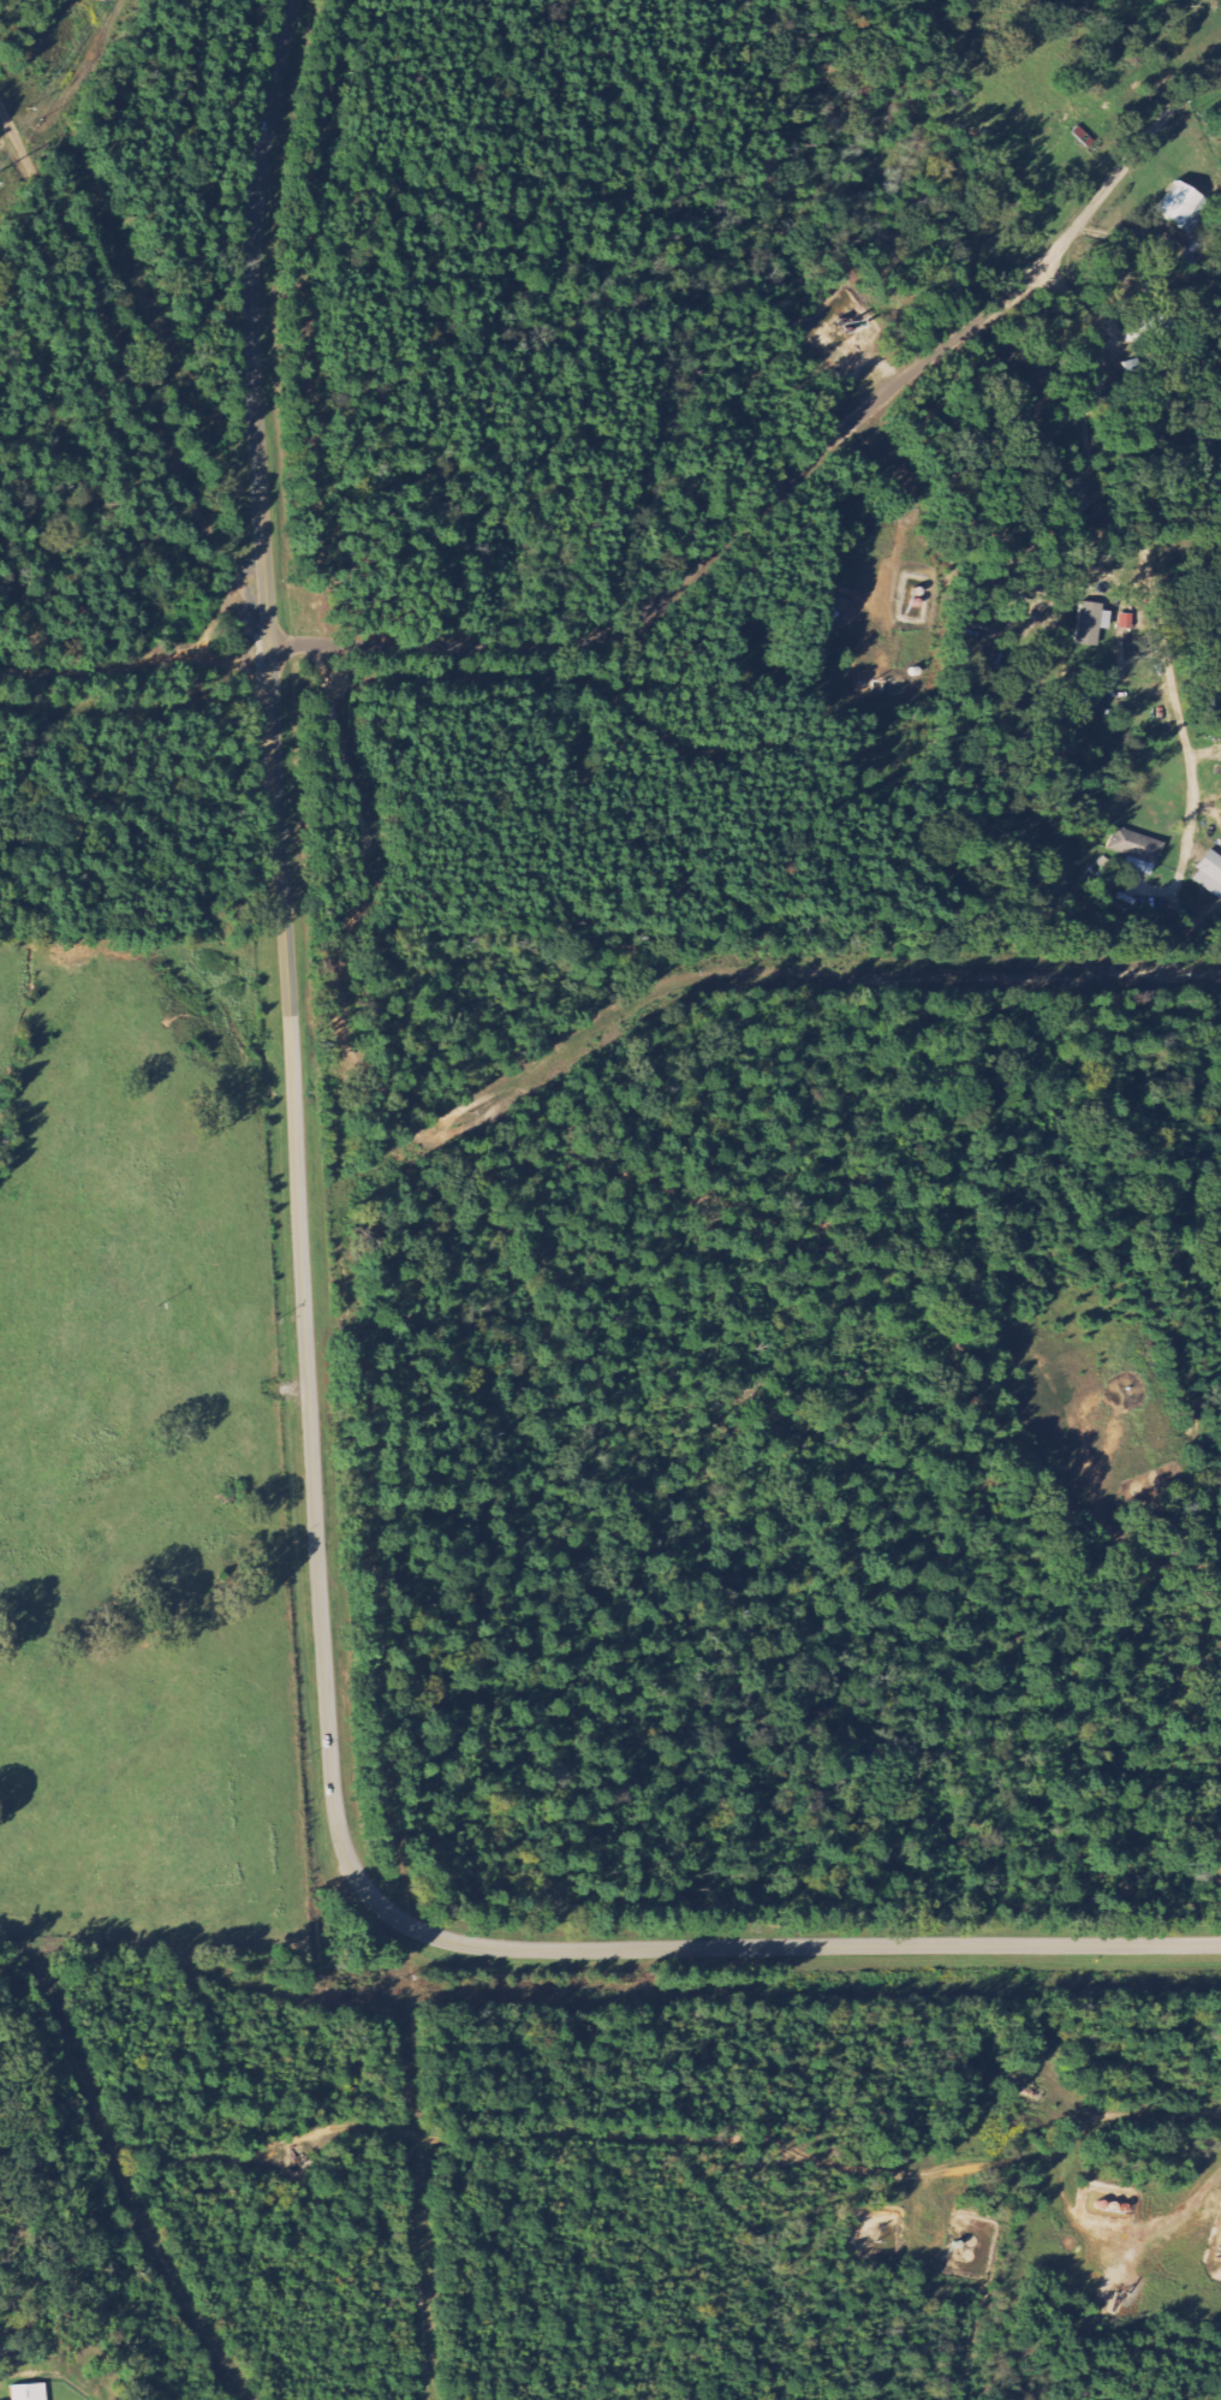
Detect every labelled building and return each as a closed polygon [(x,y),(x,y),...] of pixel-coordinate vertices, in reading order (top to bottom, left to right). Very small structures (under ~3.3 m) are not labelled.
[(1202,197),(1176,181),(1156,214),(1191,235),(1201,219),(1192,214),(1202,197)] [(1108,631),(1111,608),(1083,604),(1077,644),(1097,647),(1099,630),(1108,631)] [(1163,843),(1117,828),(1110,850),(1129,856),(1125,868),(1152,877),(1163,843)] [(1220,899),(1220,857),(1212,851),(1192,879),(1220,899)] [(13,2399),(47,2399),(47,2385),(13,2386),(13,2399)]
